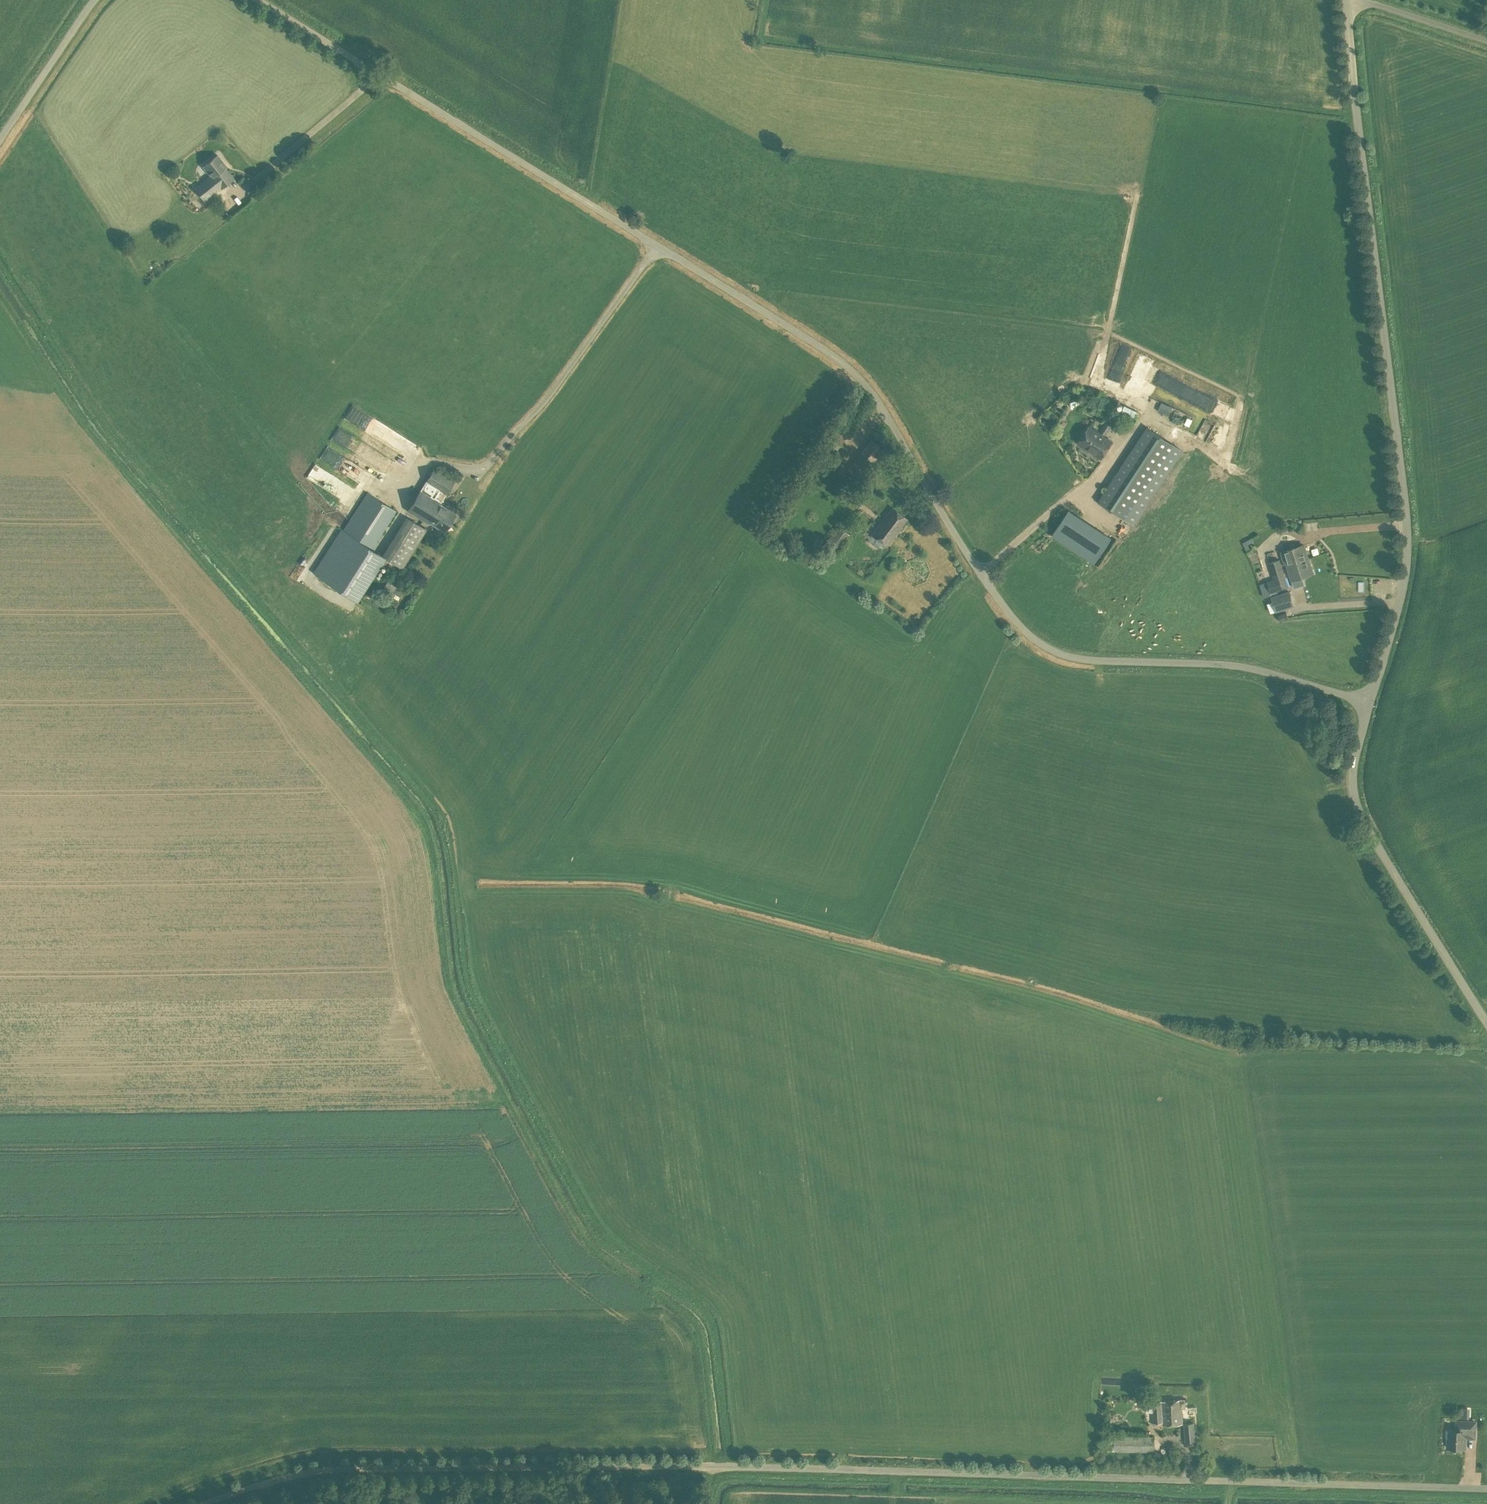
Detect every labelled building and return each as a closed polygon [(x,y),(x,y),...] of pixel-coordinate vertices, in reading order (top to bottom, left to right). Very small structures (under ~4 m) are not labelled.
[(221,189),(234,178),(225,168),(227,167),(218,155),(203,166),(210,175),(194,188),(205,201),(221,188),(221,189)] [(1119,384),(1122,372),(1112,369),(1109,382),(1119,384)] [(1072,409),(1084,404),(1081,398),(1069,403),(1072,409)] [(1124,408),(1138,417),(1142,411),(1128,401),(1124,408)] [(1169,415),(1173,407),(1161,402),(1158,411),(1169,415)] [(347,418),(376,433),(383,420),(354,405),(347,418)] [(1174,410),(1171,418),(1191,425),(1194,417),(1174,410)] [(1101,458),(1112,441),(1089,426),(1078,443),(1101,458)] [(1134,524),(1182,450),(1147,427),(1099,501),(1134,524)] [(336,442),(354,451),(357,445),(362,448),(365,442),(342,430),(336,442)] [(833,438),(839,444),(847,436),(841,430),(833,438)] [(856,484),(883,449),(870,439),(848,469),(853,473),(849,479),(856,484)] [(409,458),(405,465),(411,468),(415,461),(409,458)] [(444,531),(456,513),(440,503),(454,481),(434,469),(408,510),(428,522),(429,521),(444,531)] [(372,549),(377,541),(396,511),(367,492),(343,530),(372,549)] [(886,545),(906,519),(892,508),(871,534),(886,545)] [(1094,563),(1111,538),(1069,510),(1052,535),(1094,563)] [(402,568),(427,529),(406,516),(382,555),(402,568)] [(834,555),(850,535),(838,526),(822,547),(834,555)] [(343,530),(341,529),(314,571),(355,597),(382,555),(372,549),(343,530)] [(1302,560),(1308,558),(1303,545),(1280,552),(1284,564),(1286,564),(1287,566),(1302,561),(1302,560)] [(1302,561),(1287,566),(1292,580),(1312,573),(1308,558),(1302,560),(1302,561)] [(1271,594),(1277,592),(1277,591),(1288,587),(1280,559),(1268,563),(1273,579),(1266,581),(1271,594)] [(406,592),(387,581),(384,586),(385,587),(382,591),(388,595),(390,591),(395,593),(389,603),(395,607),(401,597),(402,598),(406,592)] [(1274,612),(1294,606),(1289,591),(1269,597),(1274,612)] [(1281,621),(1288,618),(1286,612),(1278,614),(1281,621)] [(1182,1423),(1181,1408),(1186,1408),(1185,1399),(1161,1400),(1161,1401),(1152,1401),(1153,1422),(1162,1422),(1162,1425),(1182,1423)] [(1475,1437),(1475,1421),(1456,1421),(1456,1430),(1448,1429),(1448,1430),(1446,1430),(1445,1438),(1448,1438),(1447,1447),(1465,1448),(1466,1437),(1475,1437)] [(1193,1422),(1184,1423),(1186,1441),(1195,1440),(1193,1422)] [(1155,1451),(1155,1436),(1114,1436),(1114,1451),(1155,1451)]
